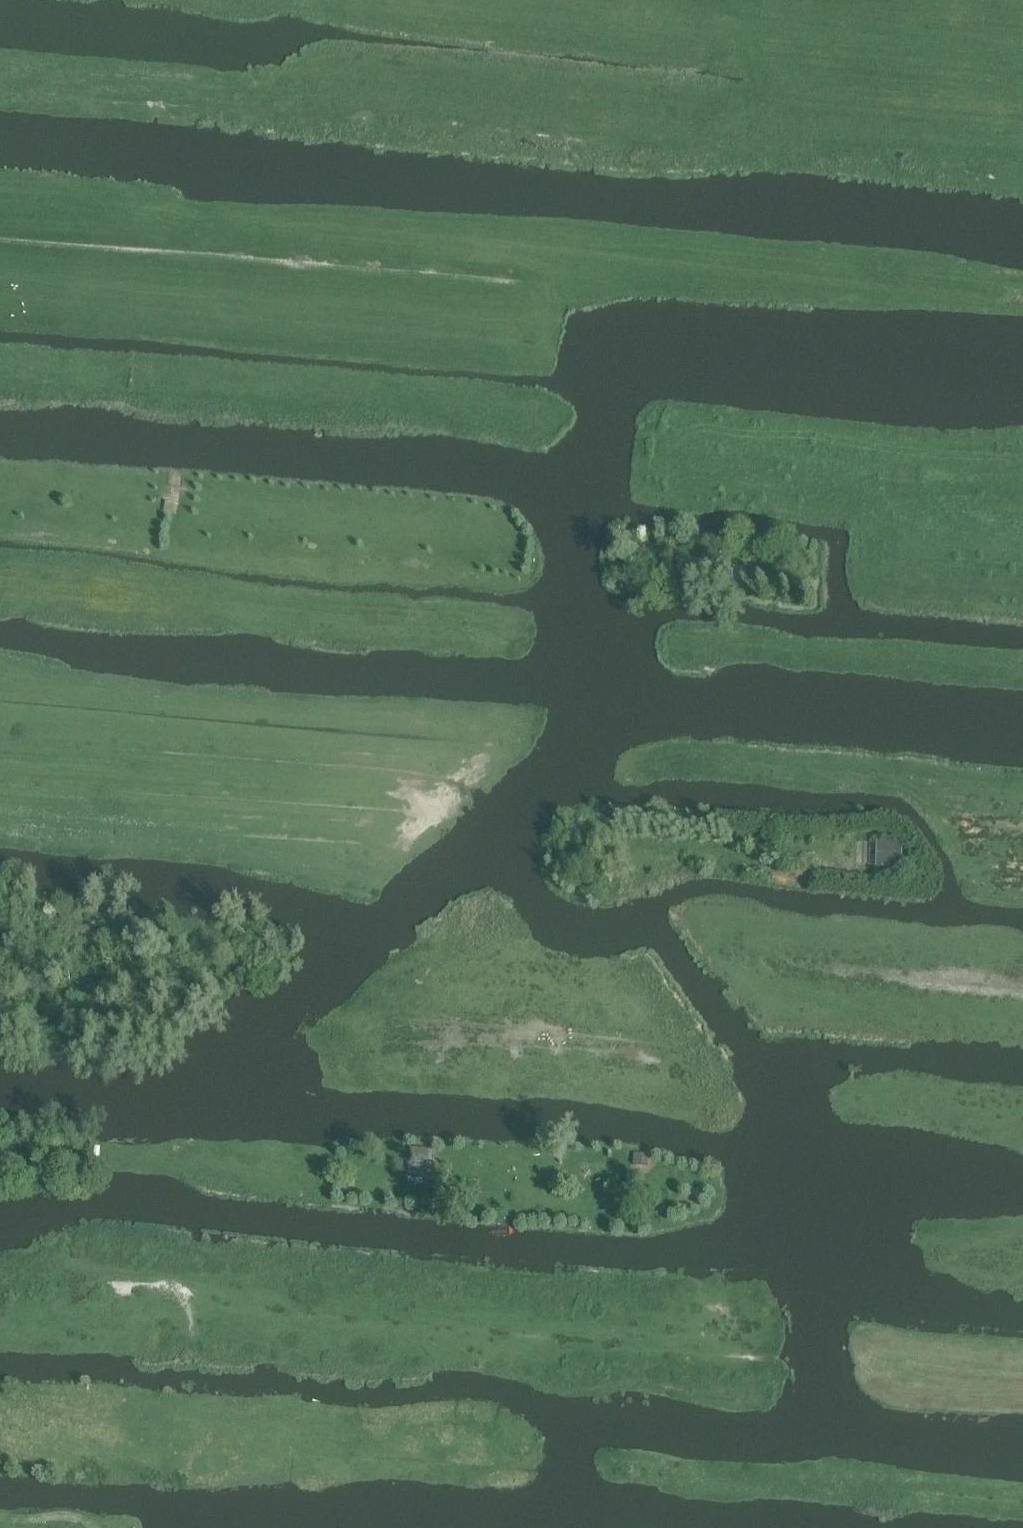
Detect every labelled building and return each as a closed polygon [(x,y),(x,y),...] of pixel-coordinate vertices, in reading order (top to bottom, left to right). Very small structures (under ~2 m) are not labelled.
[(904,840),(877,840),(877,867),(904,867),(904,840)]
